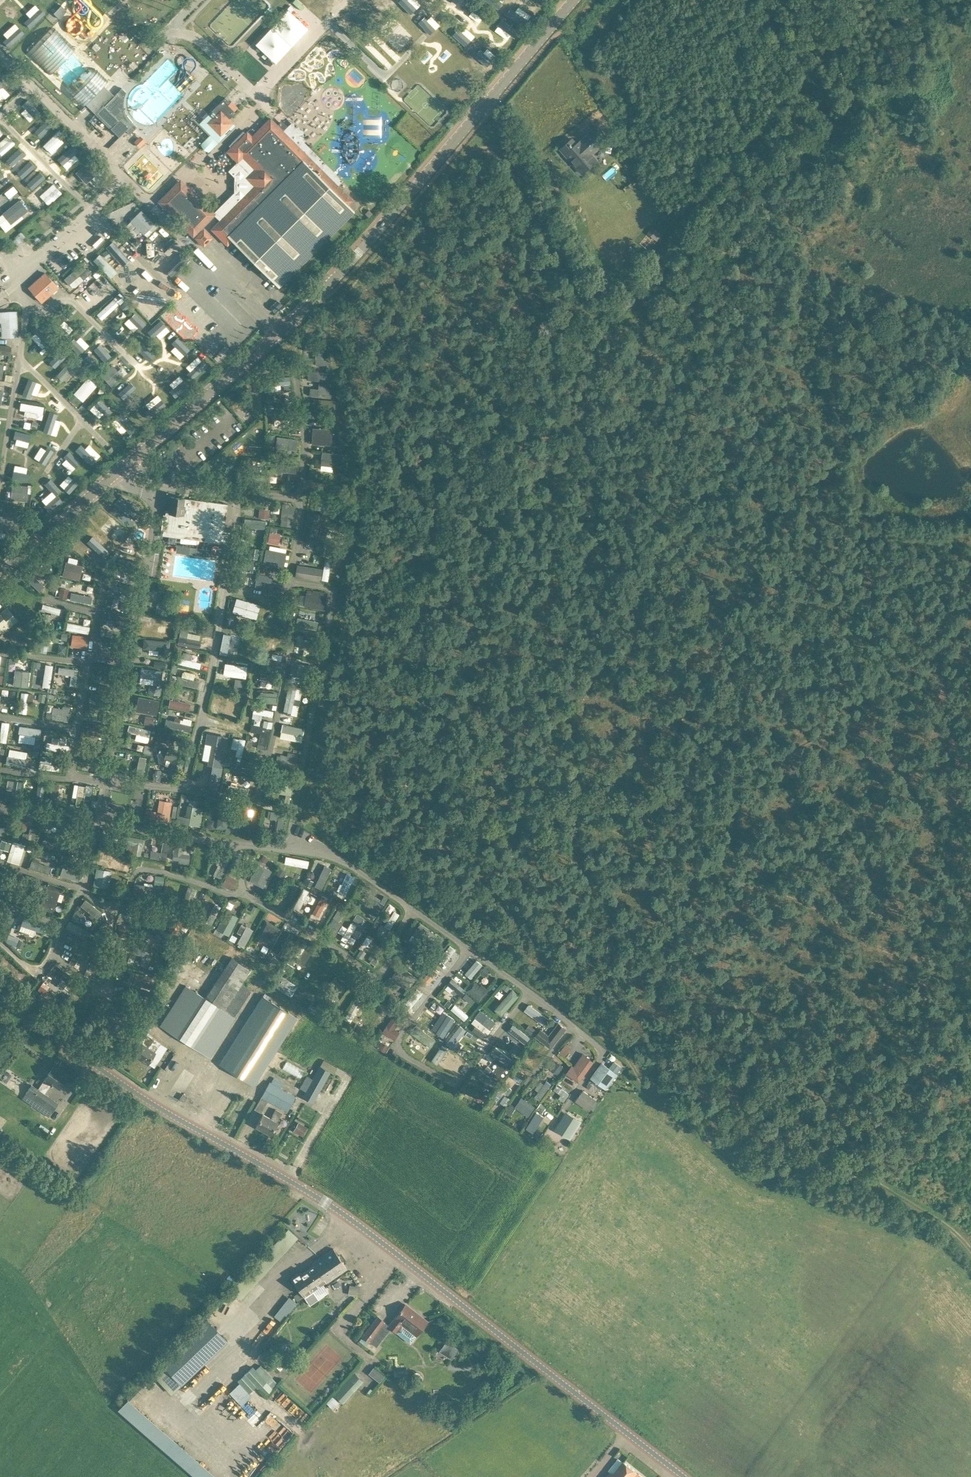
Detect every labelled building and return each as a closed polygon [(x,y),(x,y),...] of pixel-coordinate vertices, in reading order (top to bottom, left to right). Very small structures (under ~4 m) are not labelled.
[(398,2),(410,14),(416,9),(408,0),(400,0),(398,2)] [(498,9),(503,2),(500,0),(485,0),(498,9)] [(477,4),(472,11),(483,18),(487,21),(491,14),(477,4)] [(61,5),(54,13),(59,19),(67,11),(61,5)] [(30,17),(24,22),(29,28),(45,14),(40,8),(39,9),(30,17)] [(511,8),(506,15),(524,27),(528,20),(515,11),(511,8)] [(424,16),(418,22),(430,35),(436,29),(427,20),(424,16)] [(502,19),(497,25),(498,26),(511,35),(515,38),(519,31),(502,19)] [(7,38),(3,41),(8,47),(24,33),(19,27),(19,28),(7,38)] [(458,29),(453,35),(466,46),(471,40),(462,32),(458,29)] [(480,49),(475,55),(488,67),(493,61),(484,53),(480,49)] [(0,77),(0,81),(7,89),(13,83),(4,74),(0,77)] [(103,85),(85,104),(88,106),(95,113),(103,105),(104,106),(114,96),(103,85)] [(103,105),(95,113),(111,129),(122,117),(130,126),(125,131),(129,134),(136,127),(130,121),(128,118),(126,115),(125,112),(124,109),(123,106),(123,102),(123,99),(124,95),(125,92),(121,88),(114,96),(104,106),(103,105)] [(225,97),(223,100),(208,114),(212,118),(208,123),(220,135),(233,123),(229,119),(235,113),(228,105),(230,102),(225,97)] [(28,100),(22,106),(25,109),(34,118),(40,112),(28,100)] [(122,117),(111,129),(119,137),(125,131),(130,126),(122,117)] [(232,240),(278,287),(354,211),(348,205),(352,200),(270,118),(252,136),(247,131),(245,133),(243,131),(231,142),(232,142),(229,145),(231,147),(227,151),(237,162),(228,171),(233,176),(234,177),(234,192),(228,199),(235,205),(211,229),(227,245),(232,240)] [(47,119),(38,128),(43,134),(53,125),(47,119)] [(609,139),(604,134),(597,126),(573,147),(568,142),(561,149),(582,173),(597,160),(592,154),(609,139)] [(59,133),(50,141),(55,148),(65,139),(59,133)] [(0,145),(0,147),(4,152),(14,143),(9,137),(0,145)] [(73,145),(57,159),(62,165),(63,165),(74,155),(79,151),(73,145)] [(19,148),(9,157),(15,163),(24,154),(19,148)] [(91,159),(85,165),(93,174),(97,177),(103,172),(91,159)] [(30,161),(20,170),(25,176),(35,167),(30,161)] [(40,172),(30,181),(35,187),(45,178),(40,172)] [(51,184),(41,193),(46,199),(56,190),(51,184)] [(178,189),(174,185),(158,201),(193,236),(215,214),(186,185),(183,189),(178,189)] [(131,222),(145,235),(155,225),(142,211),(131,222)] [(85,262),(80,268),(82,270),(91,278),(91,279),(97,273),(85,262)] [(58,287),(45,273),(28,288),(41,302),(58,287)] [(102,279),(97,284),(99,287),(108,295),(108,296),(114,290),(102,279)] [(117,298),(111,303),(113,305),(122,314),(122,315),(128,309),(117,298)] [(1,322),(2,337),(18,336),(17,311),(0,312),(0,322),(1,322)] [(134,313),(129,319),(137,327),(140,330),(146,324),(134,313)] [(160,320),(147,332),(153,338),(156,335),(166,327),(166,326),(160,320)] [(57,322),(52,328),(63,339),(69,333),(60,325),(57,322)] [(38,325),(32,330),(35,333),(46,344),(47,345),(53,340),(38,325)] [(177,337),(171,343),(175,347),(183,355),(184,355),(190,349),(177,337)] [(74,338),(68,344),(79,355),(85,349),(76,341),(74,338)] [(321,343),(303,343),(303,352),(312,352),(312,355),(315,355),(315,365),(328,365),(328,360),(322,360),(321,343)] [(143,344),(137,349),(146,358),(151,352),(143,344)] [(10,355),(11,347),(0,346),(0,354),(10,355)] [(102,346),(96,352),(105,362),(111,356),(102,346)] [(61,351),(52,359),(58,365),(67,356),(61,351)] [(91,357),(85,362),(93,372),(99,366),(91,357)] [(190,371),(186,374),(192,380),(208,365),(202,359),(201,360),(190,371)] [(73,360),(60,372),(66,378),(79,366),(73,360)] [(309,396),(328,398),(333,398),(334,390),(327,389),(329,372),(316,370),(316,372),(309,371),(308,379),(319,381),(318,389),(310,388),(309,396)] [(107,372),(101,377),(112,389),(117,384),(115,381),(107,372)] [(83,373),(69,385),(75,391),(88,379),(83,373)] [(290,376),(269,378),(270,386),(280,385),(283,384),(284,392),(291,391),(290,376)] [(28,379),(22,395),(30,398),(32,394),(36,382),(28,379)] [(173,388),(169,391),(175,398),(188,386),(183,380),(173,388)] [(93,384),(80,396),(85,402),(98,390),(93,384)] [(127,385),(118,393),(124,399),(133,391),(127,385)] [(100,399),(94,405),(103,414),(106,417),(112,411),(100,399)] [(149,409),(144,413),(149,419),(166,405),(161,399),(149,409)] [(313,410),(313,413),(315,414),(317,414),(318,413),(334,414),(335,401),(316,399),(315,409),(313,410)] [(22,402),(20,410),(21,410),(36,413),(41,414),(43,407),(22,402)] [(296,411),(274,411),(274,425),(290,425),(290,424),(291,424),(291,427),(296,427),(296,411)] [(121,413),(115,419),(126,430),(130,434),(136,428),(121,413)] [(313,428),(312,444),(330,445),(331,429),(313,428)] [(15,431),(13,438),(16,439),(28,442),(29,442),(31,435),(15,431)] [(333,432),(332,444),(340,445),(340,439),(338,439),(339,433),(333,432)] [(277,437),(275,447),(296,450),(297,440),(277,437)] [(81,444),(75,450),(91,465),(96,459),(85,448),(81,444)] [(39,460),(38,460),(45,465),(54,451),(47,447),(45,450),(39,460)] [(69,451),(63,457),(66,459),(75,468),(80,462),(69,451)] [(322,458),(321,465),(322,465),(333,466),(332,471),(340,472),(340,480),(345,481),(345,473),(345,467),(343,467),(343,466),(342,466),(343,455),(327,452),(326,458),(322,458)] [(272,463),(271,470),(295,473),(296,465),(272,463)] [(156,481),(163,482),(164,478),(171,479),(173,470),(164,469),(163,473),(156,472),(155,479),(156,481)] [(13,470),(12,478),(28,481),(29,473),(26,473),(14,470),(13,470)] [(238,472),(237,478),(241,479),(240,486),(262,488),(263,481),(266,481),(267,475),(238,472)] [(64,488),(63,488),(69,494),(80,481),(74,476),(72,479),(64,488)] [(50,479),(45,484),(55,496),(61,491),(50,479)] [(18,504),(26,505),(28,489),(20,488),(20,492),(18,504)] [(336,490),(335,497),(343,498),(343,490),(336,490)] [(46,504),(44,506),(49,512),(62,501),(57,495),(55,496),(46,504)] [(121,495),(115,503),(116,502),(122,508),(121,509),(134,520),(141,512),(121,495)] [(171,496),(169,511),(185,514),(187,499),(171,496)] [(185,514),(169,511),(168,515),(163,514),(161,531),(166,531),(166,532),(205,537),(204,541),(230,544),(232,530),(224,529),(228,504),(187,499),(185,514)] [(317,502),(316,509),(324,510),(323,516),(339,519),(341,506),(317,502)] [(281,525),(292,527),(294,508),(284,506),(281,525)] [(41,526),(28,513),(0,510),(0,561),(28,537),(41,526)] [(259,510),(258,518),(268,519),(269,511),(259,510)] [(302,542),(315,545),(322,512),(309,510),(302,542)] [(244,521),(244,524),(244,527),(265,529),(266,521),(245,519),(244,521)] [(321,526),(316,548),(323,550),(328,528),(321,526)] [(270,532),(268,542),(275,543),(277,533),(276,533),(277,528),(271,527),(270,532)] [(93,537),(87,543),(103,557),(108,551),(93,537)] [(178,545),(177,552),(189,553),(189,554),(208,557),(209,550),(190,547),(178,545)] [(65,547),(59,554),(63,557),(65,555),(69,551),(65,547)] [(266,549),(263,563),(283,567),(286,553),(274,550),(274,547),(270,547),(270,550),(266,549)] [(251,548),(250,555),(257,556),(258,554),(261,555),(262,550),(251,548)] [(45,555),(43,562),(49,564),(51,557),(45,555)] [(240,556),(236,581),(242,582),(244,570),(251,571),(252,568),(255,569),(255,566),(252,566),(253,562),(246,561),(247,557),(240,556)] [(66,562),(63,576),(78,580),(82,566),(76,564),(77,559),(69,557),(68,562),(66,562)] [(119,559),(117,566),(137,570),(138,563),(119,559)] [(325,559),(322,579),(328,580),(329,571),(331,562),(331,560),(325,559)] [(295,577),(305,579),(320,581),(322,570),(297,565),(295,577)] [(29,571),(24,576),(39,591),(44,586),(29,571)] [(281,584),(271,582),(272,577),(265,576),(259,574),(258,574),(255,586),(280,591),(281,584)] [(112,585),(111,591),(131,595),(133,589),(112,585)] [(61,589),(58,597),(66,599),(68,591),(61,589)] [(304,606),(304,607),(326,610),(327,604),(325,604),(327,593),(313,590),(312,596),(306,595),(304,606)] [(72,593),(70,600),(90,604),(92,597),(72,593)] [(164,594),(160,615),(168,616),(171,595),(164,594)] [(237,598),(233,612),(255,618),(259,605),(237,598)] [(43,604),(41,610),(51,612),(51,615),(55,617),(56,614),(59,614),(60,609),(43,604)] [(13,616),(7,608),(0,614),(0,631),(6,626),(8,628),(17,620),(13,616)] [(104,612),(102,618),(107,619),(118,622),(117,628),(126,629),(128,617),(104,612)] [(298,618),(296,625),(317,629),(318,622),(298,618)] [(67,622),(66,630),(88,634),(89,626),(67,622)] [(179,637),(178,644),(199,647),(200,640),(187,638),(189,626),(182,624),(180,637),(179,637)] [(205,627),(204,634),(212,636),(213,628),(205,627)] [(43,630),(39,651),(46,652),(48,642),(49,637),(50,631),(43,630)] [(223,634),(219,653),(227,654),(230,636),(223,634)] [(143,644),(143,648),(144,649),(147,649),(148,648),(149,648),(159,650),(159,655),(159,658),(167,659),(169,642),(145,640),(144,644),(143,644)] [(303,640),(302,648),(310,650),(308,658),(315,660),(319,644),(303,640)] [(179,658),(178,664),(199,669),(200,663),(190,660),(192,654),(183,653),(182,658),(179,658)] [(269,659),(266,671),(282,675),(284,670),(283,670),(285,662),(280,661),(281,656),(273,654),(272,659),(269,659)] [(226,663),(225,670),(246,673),(247,667),(226,663)] [(299,664),(297,675),(304,676),(304,675),(312,676),(313,669),(314,666),(299,664)] [(45,665),(42,686),(49,687),(52,666),(45,665)] [(59,667),(58,673),(71,675),(70,684),(76,685),(78,670),(59,667)] [(99,667),(98,674),(106,675),(105,682),(117,683),(118,677),(119,677),(120,671),(105,668),(99,667)] [(141,669),(140,677),(149,678),(154,678),(153,684),(160,685),(162,671),(141,669)] [(14,683),(13,685),(28,687),(30,672),(15,670),(15,671),(14,683)] [(178,676),(176,683),(197,688),(199,681),(193,680),(195,674),(185,671),(183,672),(182,677),(178,676)] [(261,673),(260,679),(274,682),(273,688),(279,689),(281,676),(275,675),(275,676),(261,673)] [(236,689),(235,695),(243,696),(244,691),(245,681),(238,680),(236,689)] [(284,710),(283,713),(290,715),(296,687),(289,685),(284,710)] [(168,686),(167,693),(174,694),(176,687),(168,686)] [(21,692),(19,712),(26,713),(27,702),(29,693),(21,692)] [(260,692),(259,703),(265,704),(265,702),(275,703),(276,694),(260,692)] [(39,693),(38,701),(44,702),(46,694),(39,693)] [(91,693),(89,705),(109,709),(111,697),(91,693)] [(139,697),(136,711),(156,715),(159,701),(139,697)] [(170,699),(168,706),(188,711),(190,704),(178,701),(178,698),(173,697),(172,700),(170,699)] [(46,712),(45,718),(67,721),(69,707),(63,707),(63,709),(53,708),(52,713),(46,712)] [(253,713),(252,718),(261,719),(261,715),(272,717),(273,711),(254,707),(253,713)] [(148,717),(146,724),(154,726),(155,718),(148,717)] [(166,719),(164,726),(189,732),(191,725),(190,725),(174,721),(166,719)] [(0,735),(0,742),(6,743),(9,723),(2,722),(0,734),(0,735)] [(87,722),(86,728),(87,729),(86,734),(90,734),(91,729),(98,730),(97,735),(107,737),(108,725),(97,724),(87,722)] [(283,724),(281,731),(302,736),(303,736),(304,729),(283,724)] [(19,727),(19,732),(19,733),(35,736),(40,736),(41,729),(21,726),(19,727)] [(251,726),(250,731),(260,734),(257,748),(265,749),(269,729),(251,726)] [(160,730),(157,741),(168,743),(168,741),(170,742),(171,739),(180,741),(182,734),(160,730)] [(208,734),(205,748),(210,749),(208,761),(216,763),(216,764),(222,765),(222,764),(221,764),(226,737),(208,734)] [(237,749),(235,756),(241,757),(245,740),(239,739),(237,749)] [(47,742),(46,749),(67,752),(68,745),(65,745),(51,743),(47,742)] [(167,751),(162,766),(164,767),(165,766),(169,768),(167,773),(178,776),(185,754),(168,749),(167,751)] [(81,752),(80,760),(100,764),(101,756),(81,752)] [(281,757),(280,765),(290,767),(289,772),(294,774),(295,766),(296,766),(297,763),(296,763),(297,755),(288,753),(288,757),(287,756),(286,758),(281,757)] [(248,767),(247,772),(252,773),(258,775),(259,770),(262,755),(256,754),(253,768),(248,767)] [(7,756),(5,764),(25,767),(27,759),(26,759),(8,756),(7,756)] [(40,756),(39,768),(39,769),(60,771),(61,765),(51,764),(52,758),(43,757),(40,756)] [(139,757),(135,777),(142,778),(146,759),(139,757)] [(213,766),(210,780),(219,782),(222,767),(221,767),(213,766)] [(153,773),(153,776),(155,776),(154,781),(159,782),(161,771),(155,770),(155,773),(153,773)] [(275,784),(274,792),(280,793),(290,794),(294,779),(287,777),(285,786),(281,785),(275,784)] [(229,785),(227,791),(245,795),(246,789),(237,786),(237,783),(231,782),(230,785),(229,785)] [(52,783),(48,805),(56,807),(59,784),(52,783)] [(38,784),(35,803),(42,804),(45,785),(38,784)] [(74,784),(72,796),(77,797),(76,802),(75,805),(83,807),(85,795),(90,795),(92,786),(86,785),(86,786),(74,784)] [(281,801),(280,804),(288,806),(290,796),(286,795),(285,801),(281,801)] [(178,817),(177,822),(199,826),(201,815),(202,815),(203,810),(199,810),(199,809),(196,808),(196,807),(195,807),(197,801),(190,800),(188,806),(185,818),(178,817)] [(146,811),(145,817),(154,819),(160,820),(168,821),(170,810),(167,809),(168,802),(160,801),(158,814),(155,814),(155,812),(146,811)] [(217,810),(215,827),(224,829),(224,831),(230,832),(231,824),(228,823),(229,816),(229,811),(222,810),(217,810)] [(271,811),(269,819),(277,820),(277,822),(278,822),(276,831),(282,832),(285,814),(271,811)] [(0,827),(0,835),(10,837),(14,822),(8,820),(6,828),(0,827)] [(18,820),(17,827),(26,829),(27,822),(18,820)] [(67,823),(64,836),(69,838),(67,846),(79,849),(82,837),(86,838),(87,832),(71,828),(72,825),(67,823)] [(46,833),(42,846),(59,851),(63,839),(46,833)] [(0,845),(0,848),(8,850),(11,843),(5,841),(2,840),(0,845)] [(13,842),(8,860),(19,863),(22,852),(16,850),(18,843),(13,842)] [(151,851),(150,857),(166,860),(169,844),(162,843),(161,852),(151,851)] [(174,853),(173,859),(179,860),(179,862),(188,864),(189,855),(181,854),(182,847),(175,846),(174,853)] [(218,866),(213,875),(221,879),(230,861),(221,856),(216,865),(218,866)] [(286,856),(285,863),(307,868),(308,861),(286,856)] [(32,858),(30,867),(48,872),(49,867),(38,863),(39,860),(32,858)] [(64,862),(60,876),(78,881),(82,867),(64,862)] [(258,864),(250,880),(263,887),(271,871),(258,864)] [(324,866),(315,886),(321,889),(322,887),(331,869),(324,866)] [(97,869),(94,885),(106,887),(108,876),(109,876),(110,871),(97,869)] [(339,891),(338,893),(345,896),(353,877),(347,874),(345,879),(339,891)] [(156,876),(155,884),(163,885),(164,877),(156,876)] [(307,879),(304,885),(310,887),(313,882),(307,879)] [(362,881),(358,887),(365,891),(368,884),(362,881)] [(48,883),(47,887),(60,891),(62,887),(48,883)] [(147,886),(145,886),(135,884),(133,896),(159,899),(160,887),(153,886),(152,889),(147,888),(147,886)] [(328,886),(325,892),(332,895),(335,889),(328,886)] [(188,887),(182,905),(189,907),(195,890),(188,887)] [(46,888),(40,907),(54,912),(57,900),(61,901),(63,895),(60,893),(46,888)] [(303,888),(294,908),(299,910),(304,901),(306,895),(309,891),(303,888)] [(8,892),(5,898),(22,905),(25,899),(20,897),(12,894),(8,892)] [(370,893),(367,898),(373,902),(375,903),(369,914),(371,915),(369,917),(373,919),(374,917),(375,917),(381,907),(382,907),(388,898),(383,896),(381,900),(370,893)] [(321,895),(312,913),(318,916),(328,898),(321,895)] [(85,900),(81,906),(92,914),(90,917),(94,920),(96,917),(97,918),(102,913),(85,900)] [(215,904),(206,922),(211,925),(220,907),(215,904)] [(128,905),(127,912),(143,915),(144,907),(128,905)] [(3,923),(0,929),(0,931),(5,934),(13,918),(0,910),(0,922),(3,923)] [(76,911),(71,919),(76,922),(80,914),(76,911)] [(333,918),(325,931),(330,934),(332,930),(336,932),(341,924),(337,922),(342,914),(337,911),(333,918)] [(387,922),(384,926),(389,929),(399,915),(393,912),(390,917),(387,922)] [(24,917),(20,930),(34,935),(36,930),(42,932),(45,925),(24,917)] [(213,927),(211,931),(221,936),(223,932),(228,935),(234,923),(224,917),(217,929),(213,927)] [(168,930),(175,934),(182,922),(175,918),(168,930)] [(148,919),(146,926),(154,928),(156,921),(148,919)] [(66,927),(66,928),(86,939),(89,932),(70,922),(69,922),(66,927)] [(262,930),(259,935),(264,937),(268,939),(267,939),(272,941),(274,937),(276,933),(278,929),(274,926),(274,927),(270,925),(270,924),(266,922),(264,926),(264,927),(262,930)] [(351,923),(341,939),(346,942),(351,933),(354,929),(356,926),(351,923)] [(420,924),(409,940),(419,947),(422,944),(423,944),(425,942),(432,947),(437,939),(439,937),(420,924)] [(241,935),(237,943),(244,946),(253,930),(246,926),(241,935)] [(144,927),(137,934),(140,936),(146,929),(144,927)] [(119,929),(118,936),(125,938),(125,937),(128,938),(130,932),(127,931),(127,930),(119,929)] [(161,950),(168,956),(177,946),(159,930),(153,937),(164,946),(161,950)] [(290,934),(278,953),(284,956),(295,937),(290,934)] [(9,935),(6,942),(15,945),(17,938),(9,935)] [(437,943),(431,951),(438,956),(444,948),(437,943)] [(299,958),(297,961),(304,965),(313,949),(307,945),(299,958)] [(450,945),(440,958),(446,962),(456,950),(450,945)] [(135,946),(133,953),(142,956),(139,964),(146,967),(151,952),(135,946)] [(371,954),(368,958),(371,960),(370,962),(375,965),(386,950),(380,946),(374,956),(371,954)] [(75,954),(70,963),(74,966),(79,957),(75,954)] [(269,954),(266,959),(273,963),(276,958),(269,954)] [(429,955),(424,961),(431,966),(435,960),(429,955)] [(86,972),(85,974),(101,982),(108,966),(92,959),(85,972),(86,972)] [(477,960),(465,974),(471,979),(482,965),(477,960)] [(224,1010),(247,976),(227,963),(205,998),(185,986),(165,1018),(160,1026),(209,1058),(235,1017),(224,1010)] [(55,964),(51,970),(58,976),(62,979),(67,983),(72,977),(55,964)] [(420,965),(416,971),(422,975),(427,969),(420,965)] [(434,967),(422,980),(428,985),(439,971),(434,967)] [(131,972),(128,982),(149,987),(151,977),(131,972)] [(280,975),(274,986),(290,996),(294,989),(289,987),(292,982),(280,975)] [(452,979),(447,984),(461,996),(466,990),(452,979)] [(43,982),(39,989),(43,992),(48,986),(43,982)] [(472,982),(467,988),(469,989),(468,990),(480,1000),(486,992),(475,983),(474,984),(472,982)] [(417,989),(406,1003),(412,1007),(423,993),(417,989)] [(513,990),(495,1010),(502,1015),(519,996),(513,990)] [(124,992),(123,998),(140,1001),(141,995),(124,992)] [(254,1085),(264,1068),(297,1017),(263,996),(220,1064),(254,1085)] [(391,998),(388,1003),(395,1008),(398,1003),(391,998)] [(310,1004),(308,1009),(315,1013),(317,1008),(310,1004)] [(455,1005),(451,1009),(464,1020),(468,1016),(455,1005)] [(530,1005),(525,1011),(543,1025),(548,1019),(530,1005)] [(98,1006),(83,1023),(89,1028),(103,1011),(98,1006)] [(133,1011),(131,1018),(137,1020),(140,1013),(133,1011)] [(481,1011),(475,1018),(490,1029),(496,1022),(481,1011)] [(443,1012),(432,1029),(443,1036),(454,1019),(443,1012)] [(394,1015),(383,1032),(395,1039),(399,1032),(394,1029),(401,1019),(394,1015)] [(108,1027),(110,1028),(108,1034),(122,1039),(127,1026),(112,1020),(107,1022),(106,1023),(108,1027)] [(138,1028),(144,1032),(148,1035),(152,1029),(142,1022),(138,1028)] [(541,1030),(536,1036),(551,1048),(556,1041),(565,1029),(559,1023),(549,1036),(541,1030)] [(513,1025),(509,1031),(525,1044),(530,1038),(513,1025)] [(416,1026),(411,1033),(430,1047),(436,1040),(416,1026)] [(460,1026),(447,1044),(453,1048),(463,1034),(466,1030),(460,1026)] [(481,1029),(478,1034),(484,1038),(487,1033),(481,1029)] [(148,1035),(144,1032),(138,1041),(141,1043),(133,1054),(147,1063),(155,1052),(161,1043),(148,1035)] [(379,1042),(376,1047),(385,1052),(388,1047),(379,1042)] [(566,1044),(559,1052),(563,1055),(570,1047),(566,1044)] [(442,1045),(432,1060),(438,1064),(448,1049),(442,1045)] [(514,1045),(510,1051),(516,1055),(520,1049),(514,1045)] [(496,1047),(491,1052),(496,1056),(508,1066),(509,1067),(514,1060),(512,1058),(511,1059),(496,1047)] [(572,1065),(566,1073),(579,1082),(593,1062),(587,1057),(577,1070),(574,1067),(572,1065)] [(306,1075),(299,1088),(305,1092),(302,1097),(315,1104),(316,1102),(314,1101),(330,1072),(333,1074),(336,1067),(323,1060),(312,1079),(306,1075)] [(557,1062),(553,1068),(559,1072),(563,1066),(557,1062)] [(603,1063),(592,1078),(605,1088),(621,1066),(615,1062),(610,1068),(603,1063)] [(54,1065),(42,1083),(48,1087),(49,1088),(51,1084),(59,1089),(63,1083),(71,1088),(76,1080),(76,1079),(75,1081),(58,1070),(59,1068),(58,1067),(54,1065)] [(515,1067),(511,1074),(521,1081),(526,1075),(515,1067)] [(480,1069),(475,1075),(486,1083),(484,1086),(489,1090),(495,1081),(480,1069)] [(539,1091),(535,1097),(540,1100),(551,1085),(546,1081),(544,1085),(541,1082),(536,1089),(539,1091)] [(261,1097),(254,1109),(261,1113),(268,1100),(288,1112),(296,1097),(280,1088),(271,1082),(270,1082),(261,1097)] [(504,1082),(492,1096),(498,1100),(505,1092),(508,1094),(512,1090),(509,1087),(510,1086),(504,1082)] [(48,1087),(42,1083),(38,1089),(31,1085),(26,1093),(22,1099),(35,1108),(38,1105),(51,1114),(52,1112),(58,1103),(44,1094),(48,1087)] [(557,1085),(554,1090),(561,1095),(558,1098),(563,1102),(569,1094),(557,1085)] [(575,1101),(589,1111),(596,1101),(583,1091),(575,1101)] [(179,1099),(184,1102),(188,1097),(183,1094),(179,1099)] [(505,1096),(500,1103),(506,1107),(510,1099),(505,1096)] [(521,1098),(518,1103),(523,1107),(521,1110),(528,1115),(531,1112),(534,1107),(521,1098)] [(510,1104),(505,1111),(510,1115),(515,1107),(510,1104)] [(541,1104),(537,1109),(542,1112),(546,1107),(541,1104)] [(270,1118),(263,1114),(261,1117),(256,1126),(270,1134),(277,1122),(282,1113),(275,1109),(270,1118)] [(537,1112),(527,1128),(533,1132),(543,1116),(537,1112)] [(564,1116),(556,1129),(570,1138),(578,1125),(564,1116)] [(299,1121),(294,1130),(303,1136),(308,1127),(299,1121)] [(266,1243),(261,1238),(248,1253),(253,1258),(266,1243)] [(291,1278),(297,1287),(340,1259),(333,1249),(312,1263),(314,1265),(301,1274),(300,1272),(291,1278)] [(340,1259),(297,1287),(300,1292),(294,1297),(297,1301),(304,1297),(310,1305),(318,1299),(313,1291),(325,1282),(326,1283),(347,1268),(340,1259)] [(405,1304),(399,1312),(388,1326),(397,1332),(396,1333),(410,1344),(416,1336),(421,1329),(427,1321),(405,1304)] [(379,1319),(377,1317),(358,1341),(361,1342),(365,1346),(384,1322),(379,1319)] [(207,1319),(160,1363),(150,1373),(171,1395),(227,1341),(207,1319)] [(228,1393),(237,1402),(248,1392),(248,1393),(255,1386),(258,1389),(266,1382),(253,1367),(238,1381),(239,1383),(228,1393)] [(354,1373),(333,1395),(342,1404),(363,1382),(354,1373)] [(613,1474),(617,1476),(643,1476),(637,1472),(623,1461),(613,1474)]
